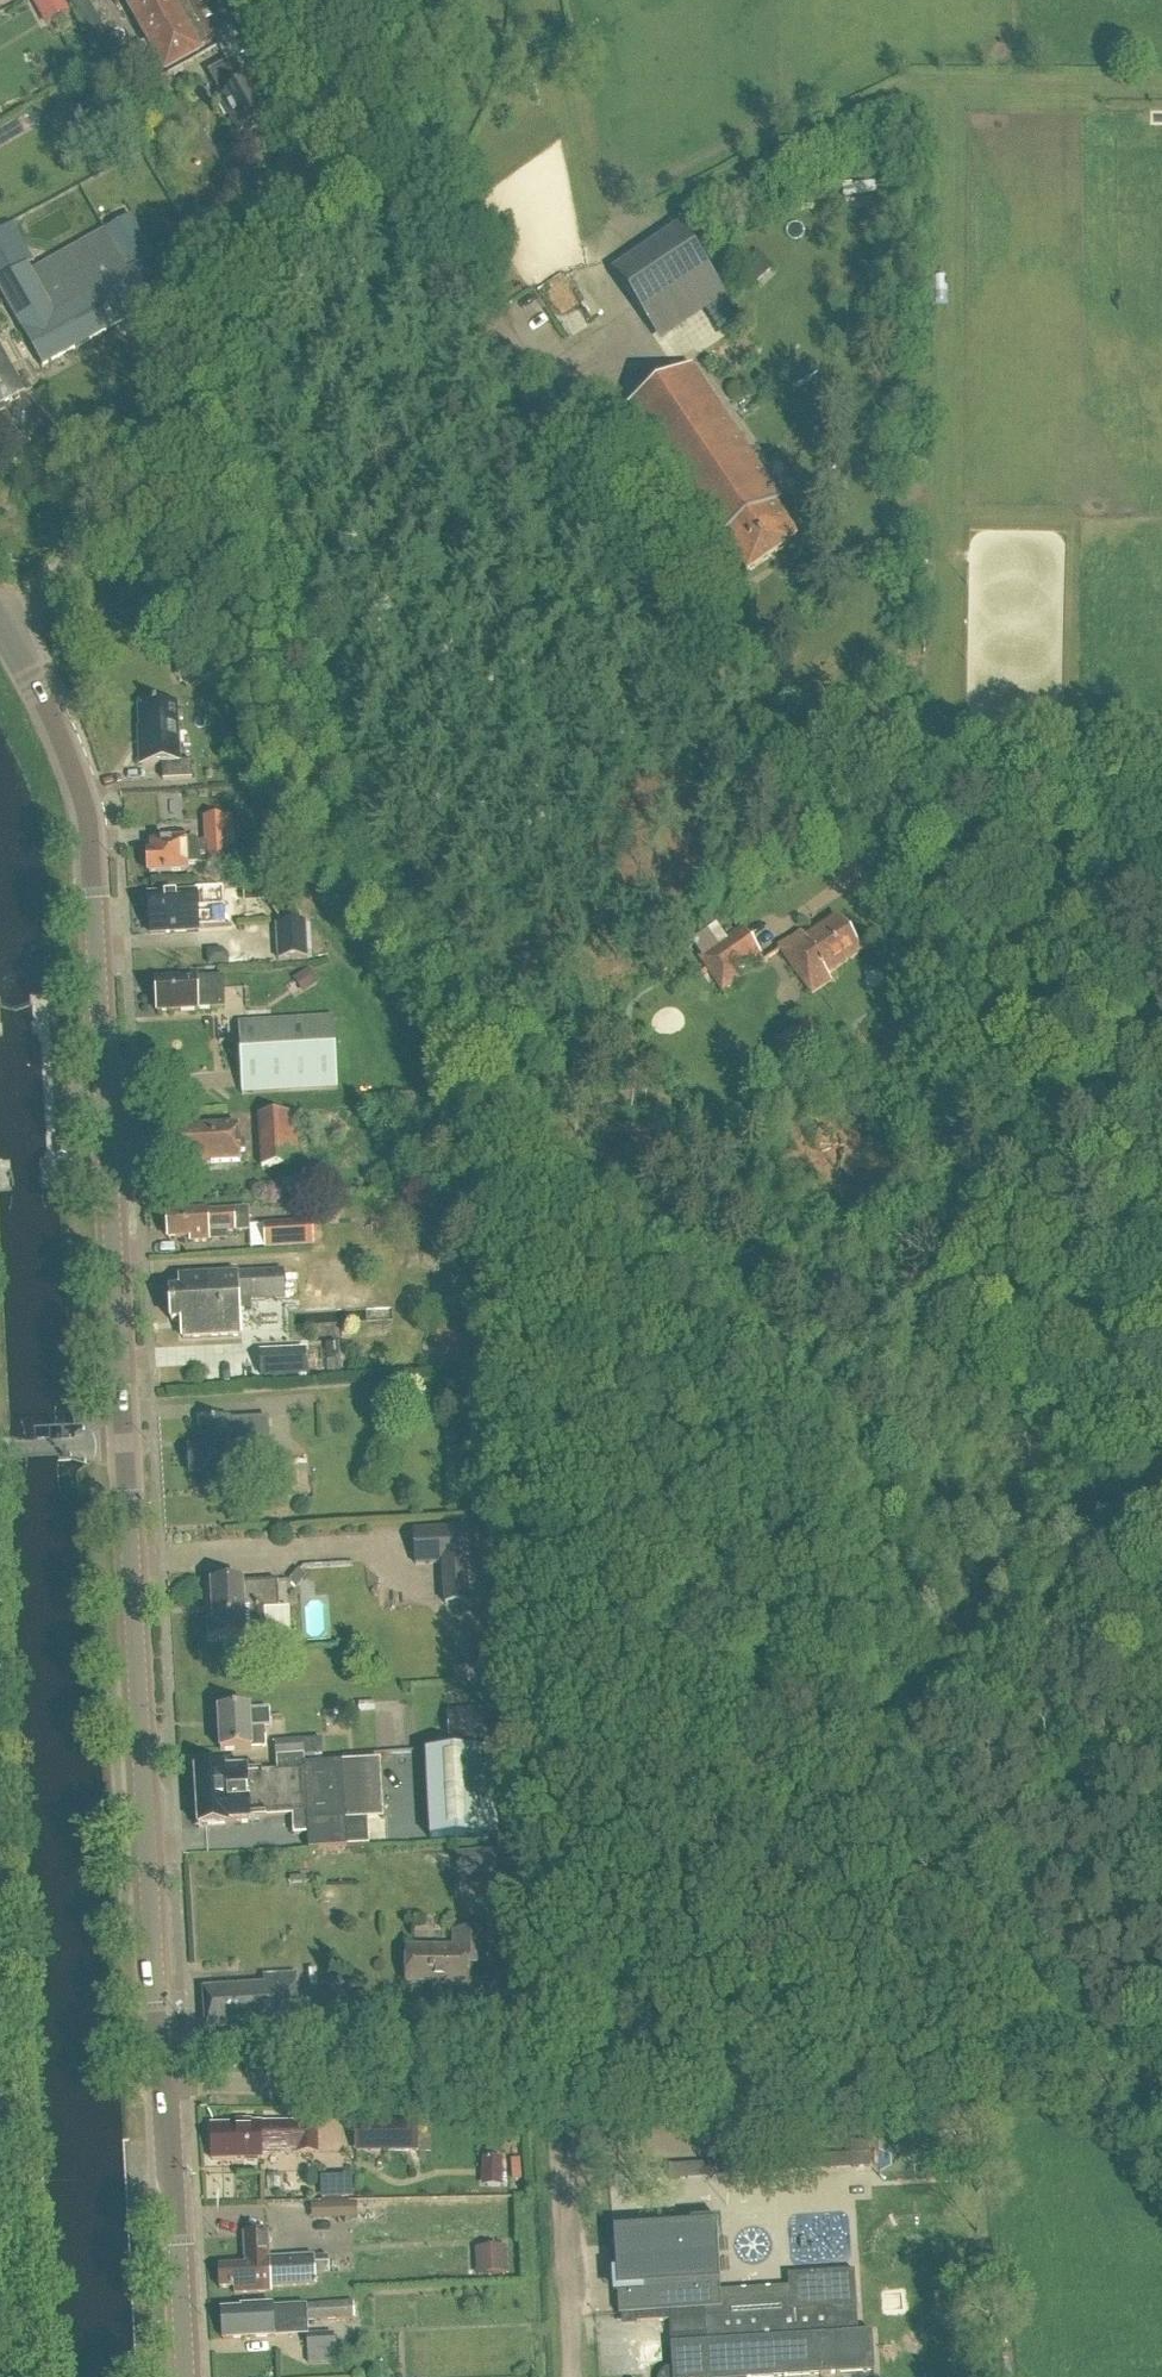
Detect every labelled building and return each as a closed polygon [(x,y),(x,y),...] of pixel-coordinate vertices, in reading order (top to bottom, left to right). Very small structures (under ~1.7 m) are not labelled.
[(34,1),(47,26),(69,15),(61,0),(37,0),(34,1)] [(165,72),(197,54),(196,53),(233,33),(215,0),(125,0),(165,72)] [(223,101),(221,103),(239,135),(267,119),(249,87),(234,61),(209,75),(223,101)] [(42,369),(162,302),(142,268),(155,261),(130,219),(105,233),(112,246),(38,288),(27,268),(0,283),(0,294),(42,369)] [(662,291),(683,322),(720,298),(685,246),(626,286),(639,306),(662,291)] [(0,263),(0,277),(23,262),(17,252),(0,263)] [(740,268),(754,285),(773,269),(758,252),(740,268)] [(560,277),(538,289),(553,314),(574,301),(560,277)] [(25,394),(0,349),(0,408),(25,394)] [(691,368),(619,416),(709,551),(723,541),(747,576),(797,540),(775,507),(781,502),(691,368)] [(142,725),(143,742),(139,742),(140,767),(162,766),(163,782),(192,780),(191,764),(179,764),(176,706),(156,708),(156,705),(139,706),(140,725),(142,725)] [(151,855),(148,855),(149,876),(187,874),(187,868),(207,867),(207,868),(227,867),(225,835),(232,834),(231,818),(204,819),(206,844),(186,845),(185,840),(169,841),(170,844),(151,846),(151,855)] [(169,897),(148,899),(150,935),(171,934),(171,935),(193,934),(192,929),(224,927),(224,922),(222,893),(196,894),(169,896),(169,897)] [(830,983),(827,977),(861,954),(836,918),(804,940),(800,935),(778,950),(811,996),(830,983)] [(275,927),(277,962),(307,961),(306,926),(275,927)] [(737,972),(760,957),(741,929),(696,960),(721,995),(743,980),(737,972)] [(222,952),(207,953),(208,967),(229,966),(229,957),(222,952)] [(156,993),(157,1015),(198,1012),(197,1012),(224,1010),(223,980),(196,981),(158,983),(159,993),(156,993)] [(333,1019),(238,1024),(242,1095),(337,1091),(333,1019)] [(258,1117),(261,1170),(298,1168),(295,1115),(258,1117)] [(190,1130),(191,1134),(161,1135),(163,1164),(164,1164),(165,1181),(194,1179),(193,1177),(203,1176),(202,1166),(240,1164),(238,1127),(190,1130)] [(187,1213),(188,1216),(167,1217),(169,1242),(189,1240),(189,1245),(209,1244),(208,1235),(234,1233),(233,1211),(207,1213),(206,1212),(187,1213)] [(264,1251),(313,1248),(312,1223),(263,1226),(264,1251)] [(180,1295),(170,1295),(171,1324),(181,1323),(182,1340),(240,1337),(239,1311),(250,1311),(250,1302),(285,1301),(284,1273),(179,1278),(180,1295)] [(306,1352),(261,1354),(263,1381),(307,1379),(306,1352)] [(223,1421),(200,1422),(202,1450),(189,1451),(190,1474),(203,1473),(204,1491),(234,1490),(233,1472),(239,1472),(238,1449),(269,1448),(268,1420),(230,1422),(223,1422),(223,1421)] [(279,1498),(308,1497),(306,1464),(277,1465),(279,1498)] [(466,1530),(413,1533),(415,1568),(442,1566),(444,1607),(469,1606),(466,1563),(468,1563),(466,1530)] [(298,1572),(290,1582),(298,1589),(306,1579),(298,1572)] [(213,1623),(208,1623),(209,1639),(214,1639),(214,1641),(265,1638),(263,1610),(279,1609),(277,1583),(242,1585),(242,1584),(211,1586),(213,1623)] [(472,1669),(453,1670),(453,1682),(472,1680),(472,1669)] [(249,1711),(218,1713),(220,1753),(251,1751),(250,1731),(271,1730),(270,1712),(249,1713),(249,1711)] [(449,1743),(488,1741),(486,1711),(447,1713),(449,1743)] [(276,1760),(323,1758),(322,1742),(275,1744),(276,1760)] [(430,1842),(498,1838),(493,1751),(425,1755),(430,1842)] [(224,1773),(224,1771),(195,1773),(198,1830),(228,1828),(227,1825),(250,1824),(249,1820),(266,1819),(266,1818),(293,1817),(294,1836),(307,1835),(308,1852),(370,1848),(365,1767),(342,1769),(342,1764),(303,1767),(304,1773),(262,1774),(262,1773),(247,1774),(247,1772),(224,1773)] [(494,1852),(456,1855),(458,1877),(496,1874),(494,1852)] [(444,1985),(444,1988),(468,1988),(468,1965),(486,1965),(487,1934),(454,1934),(454,1950),(406,1949),(406,1985),(444,1985)] [(203,1991),(206,2032),(233,2030),(233,2034),(260,2033),(260,2038),(299,2035),(296,1976),(263,1977),(264,1987),(203,1991)] [(350,1980),(321,1981),(321,1997),(350,1996),(350,1980)] [(322,2027),(373,2024),(372,1996),(321,1998),(322,2027)] [(354,2122),(354,2154),(419,2153),(419,2121),(354,2122)] [(297,2125),(232,2126),(232,2128),(211,2128),(212,2162),(261,2161),(261,2155),(318,2155),(317,2124),(297,2124),(297,2125)] [(481,2161),(481,2190),(501,2190),(502,2162),(481,2161)] [(349,2188),(320,2188),(321,2209),(349,2208),(349,2188)] [(613,2232),(614,2247),(616,2275),(619,2317),(636,2316),(636,2325),(669,2323),(672,2369),(668,2370),(667,2371),(666,2371),(665,2372),(664,2373),(663,2373),(663,2374),(662,2374),(662,2375),(661,2375),(661,2376),(660,2376),(831,2376),(874,2374),(872,2334),(858,2335),(854,2273),(788,2277),(789,2299),(721,2303),(716,2226),(613,2232)] [(244,2235),(245,2267),(218,2268),(219,2290),(234,2290),(234,2295),(271,2294),(271,2290),(315,2287),(314,2275),(329,2275),(328,2259),(313,2260),(313,2259),(269,2261),(268,2234),(244,2235)] [(505,2248),(486,2249),(488,2277),(507,2276),(505,2248)] [(308,2330),(307,2323),(354,2321),(353,2304),(306,2307),(272,2309),(272,2307),(241,2309),(241,2312),(221,2313),(223,2341),(274,2339),(274,2332),(308,2330)] [(333,2336),(307,2338),(308,2354),(334,2352),(333,2336)]
